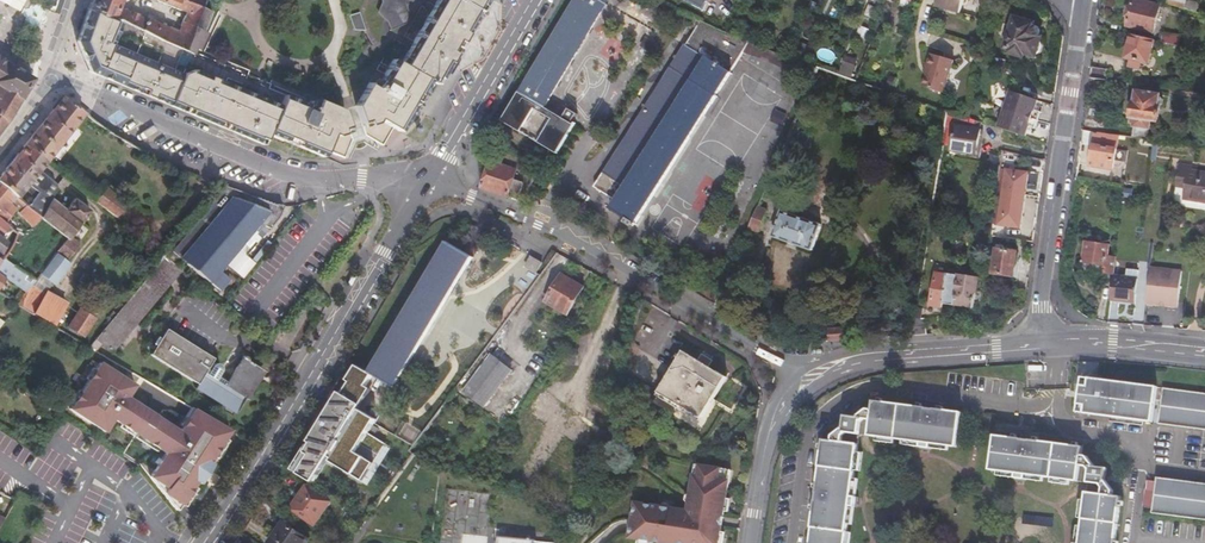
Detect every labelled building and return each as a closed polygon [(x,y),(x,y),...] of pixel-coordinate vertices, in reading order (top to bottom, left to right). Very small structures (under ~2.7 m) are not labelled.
[(88,9),(111,19),(116,7),(101,0),(92,0),(88,9)] [(202,7),(187,0),(155,0),(185,13),(181,22),(202,31),(203,27),(211,11),(204,8),(202,7)] [(479,12),(459,0),(435,0),(435,1),(407,44),(396,63),(423,78),(426,80),(429,82),(436,86),(445,71),(455,55),(456,52),(479,12)] [(479,12),(486,0),(459,0),(479,12)] [(557,154),(575,124),(572,122),(577,114),(565,108),(560,117),(544,107),(608,0),(571,0),(499,120),(557,154)] [(705,10),(710,0),(685,0),(705,10)] [(911,0),(900,0),(898,5),(907,9),(911,0)] [(935,6),(959,13),(963,0),(936,0),(935,6)] [(1153,30),(1161,3),(1151,0),(1133,0),(1126,26),(1152,33),(1153,30)] [(1195,12),(1197,4),(1186,1),(1186,0),(1168,0),(1166,4),(1195,12)] [(116,7),(111,19),(121,23),(158,40),(165,26),(146,17),(145,20),(116,7)] [(112,44),(121,23),(111,19),(88,9),(83,22),(76,43),(89,69),(99,73),(112,44)] [(358,13),(348,15),(351,29),(363,30),(358,13)] [(750,38),(700,17),(594,185),(616,199),(611,208),(635,223),(730,72),(729,70),(741,51),(750,38)] [(1035,22),(1015,18),(1007,52),(1025,56),(1024,60),(1035,63),(1037,56),(1039,56),(1039,53),(1043,51),(1045,44),(1042,38),(1043,33),(1041,32),(1034,26),(1035,22)] [(208,29),(203,27),(202,31),(181,22),(176,31),(170,45),(189,54),(193,47),(198,49),(200,46),(208,29)] [(158,40),(170,45),(176,31),(165,26),(158,40)] [(1159,41),(1176,46),(1179,37),(1161,32),(1159,41)] [(1147,64),(1153,40),(1131,34),(1125,58),(1129,59),(1127,67),(1137,69),(1139,62),(1147,64)] [(750,38),(741,51),(813,78),(817,67),(750,38)] [(135,54),(112,44),(99,73),(123,83),(124,80),(135,54)] [(953,60),(930,53),(926,68),(928,68),(923,87),(943,93),(953,60)] [(169,68),(135,54),(124,80),(123,83),(167,103),(168,100),(179,73),(169,68)] [(858,60),(846,56),(842,66),(843,67),(853,70),(854,71),(858,60)] [(358,106),(362,127),(377,123),(391,129),(395,131),(399,133),(412,109),(418,99),(423,91),(429,82),(426,80),(423,78),(396,63),(389,58),(384,67),(378,78),(372,75),(358,106)] [(5,61),(0,68),(0,130),(1,128),(14,111),(38,78),(31,74),(5,61)] [(168,100),(167,103),(230,128),(235,130),(263,142),(266,133),(268,130),(278,106),(211,79),(182,67),(179,73),(168,100)] [(1090,78),(1105,81),(1107,70),(1092,67),(1090,78)] [(889,75),(886,89),(894,92),(898,78),(889,75)] [(429,82),(423,91),(431,95),(436,86),(429,82)] [(1130,137),(1147,140),(1149,124),(1157,126),(1160,108),(1163,106),(1164,101),(1163,100),(1160,99),(1161,95),(1136,91),(1133,105),(1131,106),(1129,119),(1133,120),(1130,137)] [(1010,93),(1005,108),(1033,118),(1036,110),(1039,101),(1010,93)] [(63,97),(25,145),(46,161),(84,113),(63,97)] [(268,130),(266,133),(322,158),(323,156),(324,153),(326,150),(333,137),(348,131),(345,111),(317,100),(313,110),(299,105),(281,98),(278,106),(268,130)] [(999,127),(1027,136),(1030,127),(1033,118),(1005,108),(999,127)] [(1036,110),(1033,118),(1039,120),(1041,111),(1036,110)] [(978,153),(982,121),(969,117),(968,125),(954,123),(950,149),(978,153)] [(1033,118),(1030,127),(1035,128),(1039,120),(1033,118)] [(364,135),(382,146),(391,129),(377,123),(362,127),(364,135)] [(350,140),(348,131),(333,137),(326,150),(343,157),(350,140)] [(0,176),(0,184),(29,208),(39,194),(28,184),(39,169),(46,161),(25,145),(0,176)] [(1116,149),(1093,146),(1092,152),(1090,163),(1113,166),(1116,149)] [(781,154),(771,179),(779,182),(789,158),(781,154)] [(492,162),(483,187),(510,197),(511,192),(520,195),(525,183),(516,179),(518,171),(492,162)] [(1187,169),(1187,165),(1178,164),(1175,179),(1185,181),(1183,199),(1204,202),(1204,172),(1187,169)] [(41,218),(52,199),(57,190),(56,182),(39,169),(28,184),(39,194),(29,208),(38,215),(41,218)] [(1002,196),(1024,200),(1027,176),(1005,173),(1002,196)] [(3,224),(10,215),(7,212),(11,207),(31,225),(38,215),(29,208),(0,184),(0,221),(3,224)] [(277,218),(281,206),(274,206),(268,208),(263,206),(261,209),(254,207),(256,202),(246,198),(243,203),(232,198),(232,196),(232,195),(232,193),(231,192),(230,190),(222,187),(170,249),(218,288),(226,278),(217,270),(224,261),(232,267),(244,251),(247,253),(277,218)] [(96,201),(118,219),(128,206),(106,188),(96,201)] [(1020,231),(1024,200),(1002,196),(998,228),(1020,231)] [(56,252),(67,260),(79,244),(70,236),(90,211),(74,199),(66,210),(52,199),(41,218),(66,238),(56,252)] [(759,206),(750,227),(760,231),(769,210),(759,206)] [(812,250),(821,224),(781,211),(772,236),(812,250)] [(1097,273),(1114,276),(1116,259),(1109,258),(1111,245),(1097,243),(1097,238),(1089,237),(1088,242),(1087,241),(1083,263),(1095,266),(1098,266),(1097,273)] [(471,256),(447,243),(370,374),(392,387),(471,256)] [(56,252),(40,272),(53,282),(69,262),(67,260),(56,252)] [(1014,281),(1017,256),(995,253),(993,278),(1014,281)] [(113,350),(182,269),(164,255),(89,345),(96,348),(102,342),(113,350)] [(25,292),(35,279),(3,257),(1,261),(0,262),(0,275),(6,279),(25,292)] [(542,263),(532,257),(527,265),(537,272),(542,263)] [(1183,270),(1151,267),(1148,302),(1161,303),(1162,302),(1170,303),(1179,305),(1183,270)] [(1114,276),(1111,299),(1137,302),(1140,271),(1128,270),(1127,277),(1114,276)] [(944,303),(955,304),(960,274),(958,274),(948,272),(947,273),(937,272),(933,304),(943,306),(944,303)] [(960,274),(955,304),(974,308),(979,278),(960,274)] [(584,288),(562,275),(546,302),(568,314),(584,288)] [(46,293),(34,314),(55,326),(67,305),(46,293)] [(95,318),(80,309),(70,326),(84,335),(95,318)] [(916,317),(913,336),(928,335),(931,316),(916,317)] [(166,323),(160,333),(155,340),(149,349),(194,379),(193,381),(234,408),(261,367),(242,353),(226,377),(217,370),(219,366),(220,365),(220,363),(220,361),(219,360),(218,359),(216,359),(214,358),(213,359),(211,361),(208,365),(205,363),(211,354),(166,323)] [(155,340),(160,333),(153,329),(148,335),(155,340)] [(829,332),(829,342),(843,341),(843,331),(829,332)] [(678,351),(656,384),(700,412),(726,372),(709,360),(712,354),(702,348),(698,354),(683,344),(680,348),(678,347),(676,350),(678,351)] [(512,370),(493,355),(465,391),(484,406),(512,370)] [(110,416),(150,442),(167,422),(125,394),(132,382),(98,360),(93,367),(94,368),(88,377),(87,376),(78,389),(80,390),(74,399),(73,398),(67,405),(102,428),(110,416)] [(137,383),(141,377),(124,366),(120,372),(137,383)] [(370,376),(355,368),(292,467),(313,480),(328,458),(363,480),(386,444),(366,432),(373,419),(358,409),(370,389),(365,386),(370,376)] [(1179,427),(1204,430),(1204,393),(1188,391),(1078,377),(1074,411),(1105,415),(1105,420),(1139,425),(1139,420),(1148,421),(1151,400),(1158,401),(1155,424),(1179,427)] [(700,412),(656,384),(655,387),(698,414),(700,412)] [(812,481),(811,491),(805,490),(803,500),(810,501),(805,542),(838,542),(843,505),(850,506),(851,496),(845,495),(846,485),(853,437),(857,433),(916,442),(915,448),(925,449),(926,443),(953,447),(957,411),(931,408),(932,401),(922,400),(921,407),(869,399),(867,408),(863,408),(851,416),(840,415),(839,426),(828,434),(828,440),(818,438),(812,481)] [(146,475),(173,508),(193,478),(207,459),(229,427),(193,405),(185,417),(186,418),(182,424),(181,423),(177,428),(167,422),(150,442),(162,451),(146,475)] [(1020,432),(1018,431),(1017,438),(991,434),(987,469),(1011,472),(1012,472),(1012,478),(1022,479),(1022,474),(1081,482),(1084,485),(1077,542),(1112,542),(1118,497),(1109,496),(1110,491),(1101,481),(1103,469),(1091,467),(1082,457),(1077,456),(1078,446),(1027,439),(1028,433),(1020,432)] [(207,459),(193,478),(196,480),(209,461),(207,459)] [(693,480),(687,515),(635,507),(629,542),(637,542),(718,542),(729,475),(698,470),(697,480),(693,480)] [(1168,478),(1153,476),(1148,512),(1160,513),(1204,519),(1204,483),(1168,478)] [(329,502),(305,485),(289,508),(314,524),(329,502)] [(283,520),(267,542),(268,542),(304,542),(308,537),(283,520)]
